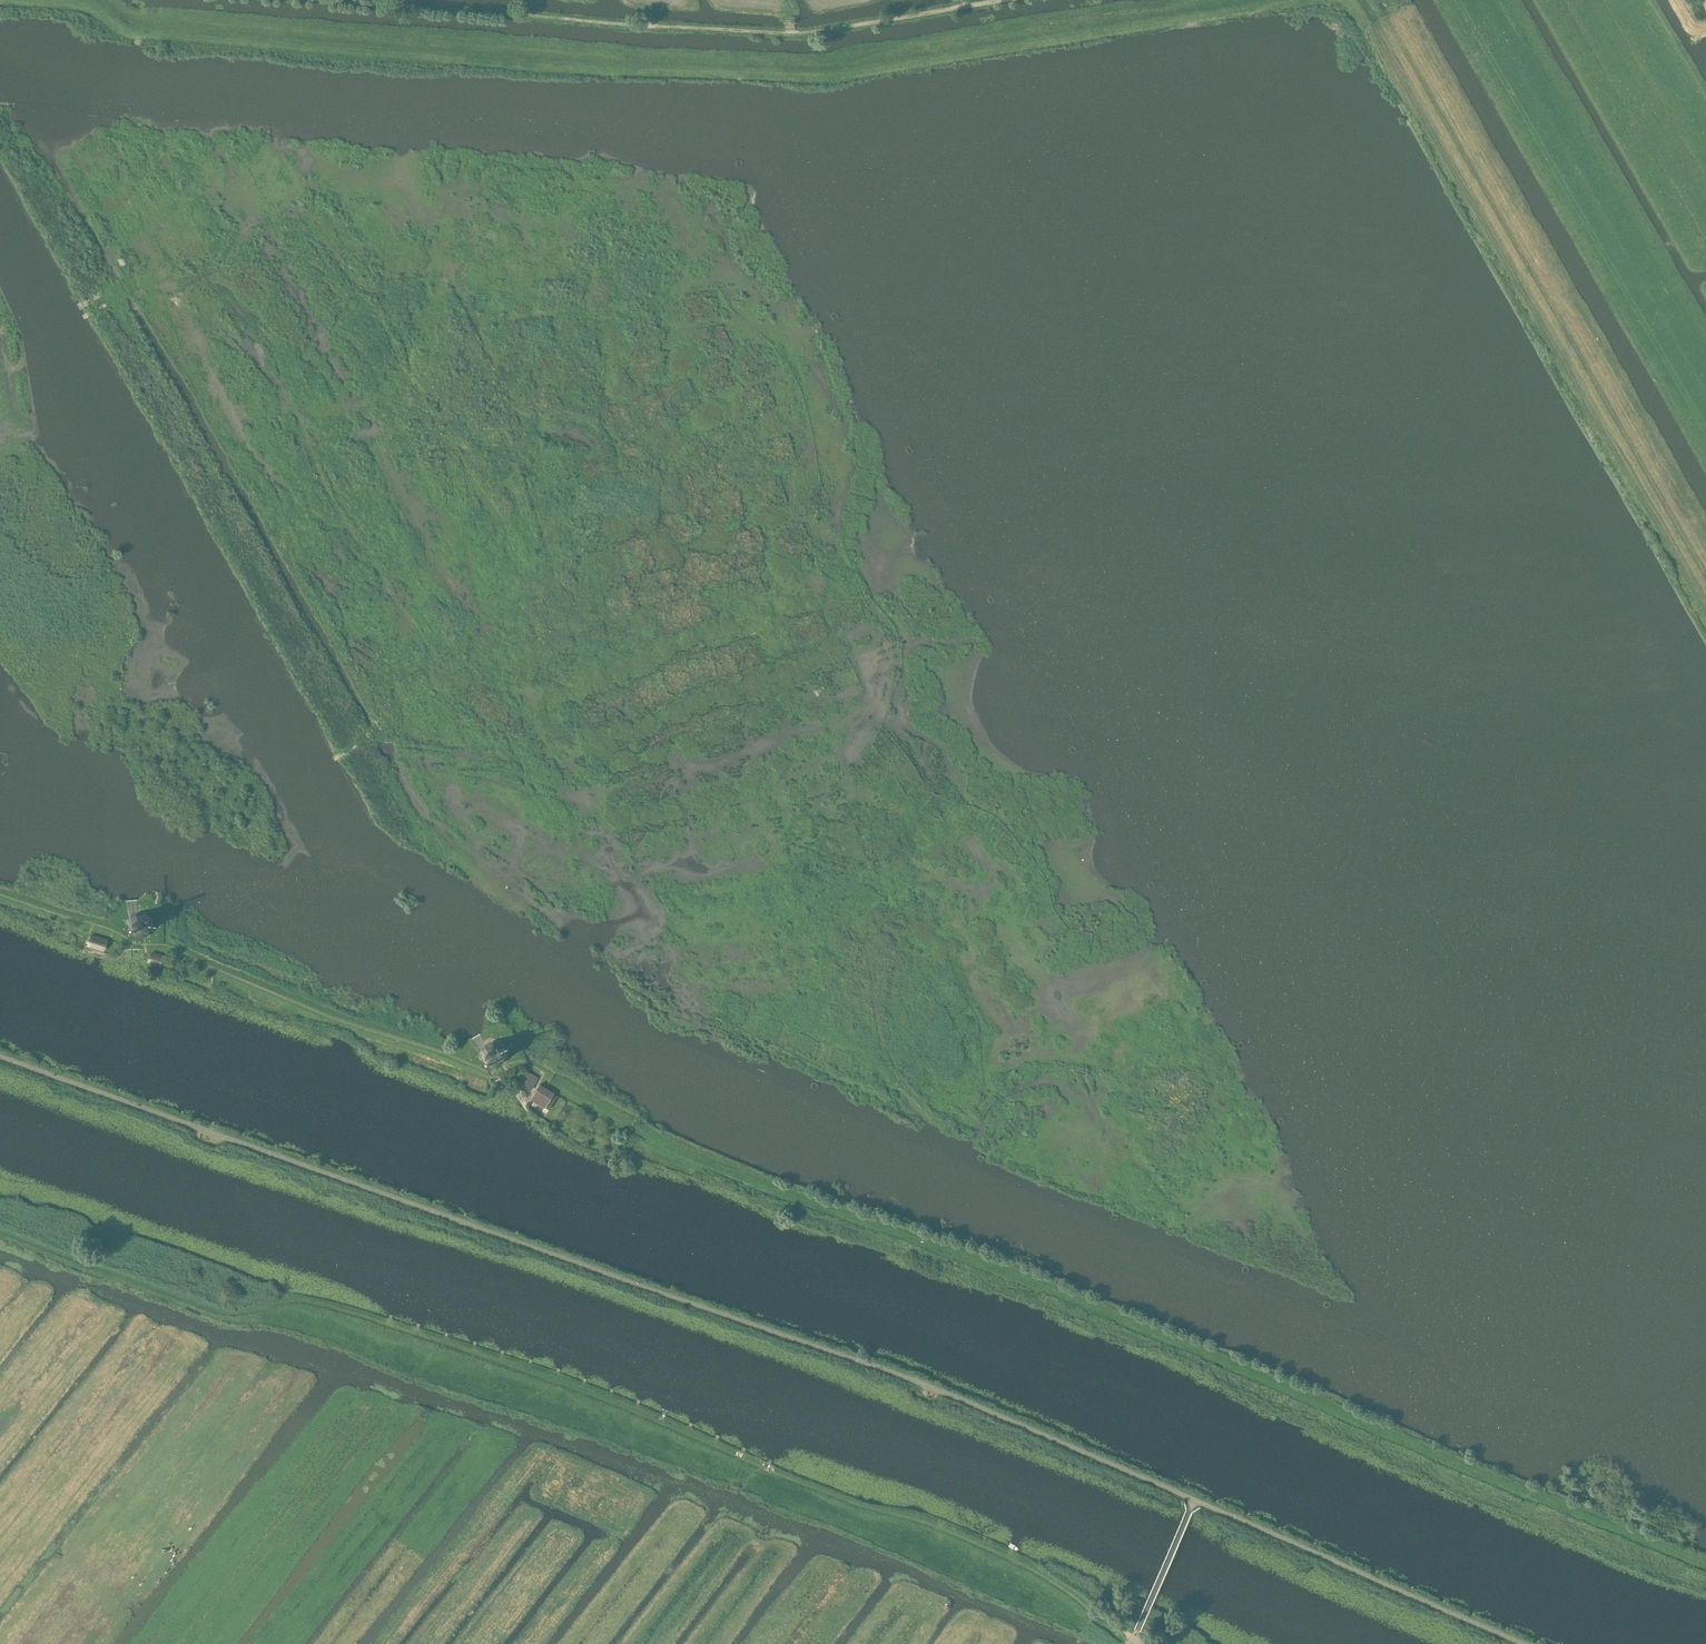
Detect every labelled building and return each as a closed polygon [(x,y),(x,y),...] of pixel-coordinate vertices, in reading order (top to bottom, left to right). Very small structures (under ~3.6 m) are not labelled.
[(132,918),(132,919),(132,928),(138,934),(147,935),(153,928),(152,919),(146,913),(136,914),(132,918)] [(87,943),(93,945),(103,949),(106,940),(103,940),(90,935),(87,943)] [(150,949),(148,957),(158,960),(160,952),(150,949)] [(484,1052),(483,1055),(487,1063),(495,1065),(504,1060),(506,1052),(502,1044),(493,1042),(485,1047),(484,1052)] [(525,1071),(519,1082),(531,1089),(537,1078),(525,1071)] [(545,1108),(546,1107),(550,1109),(557,1096),(554,1094),(555,1092),(540,1083),(530,1099),(545,1108)]
